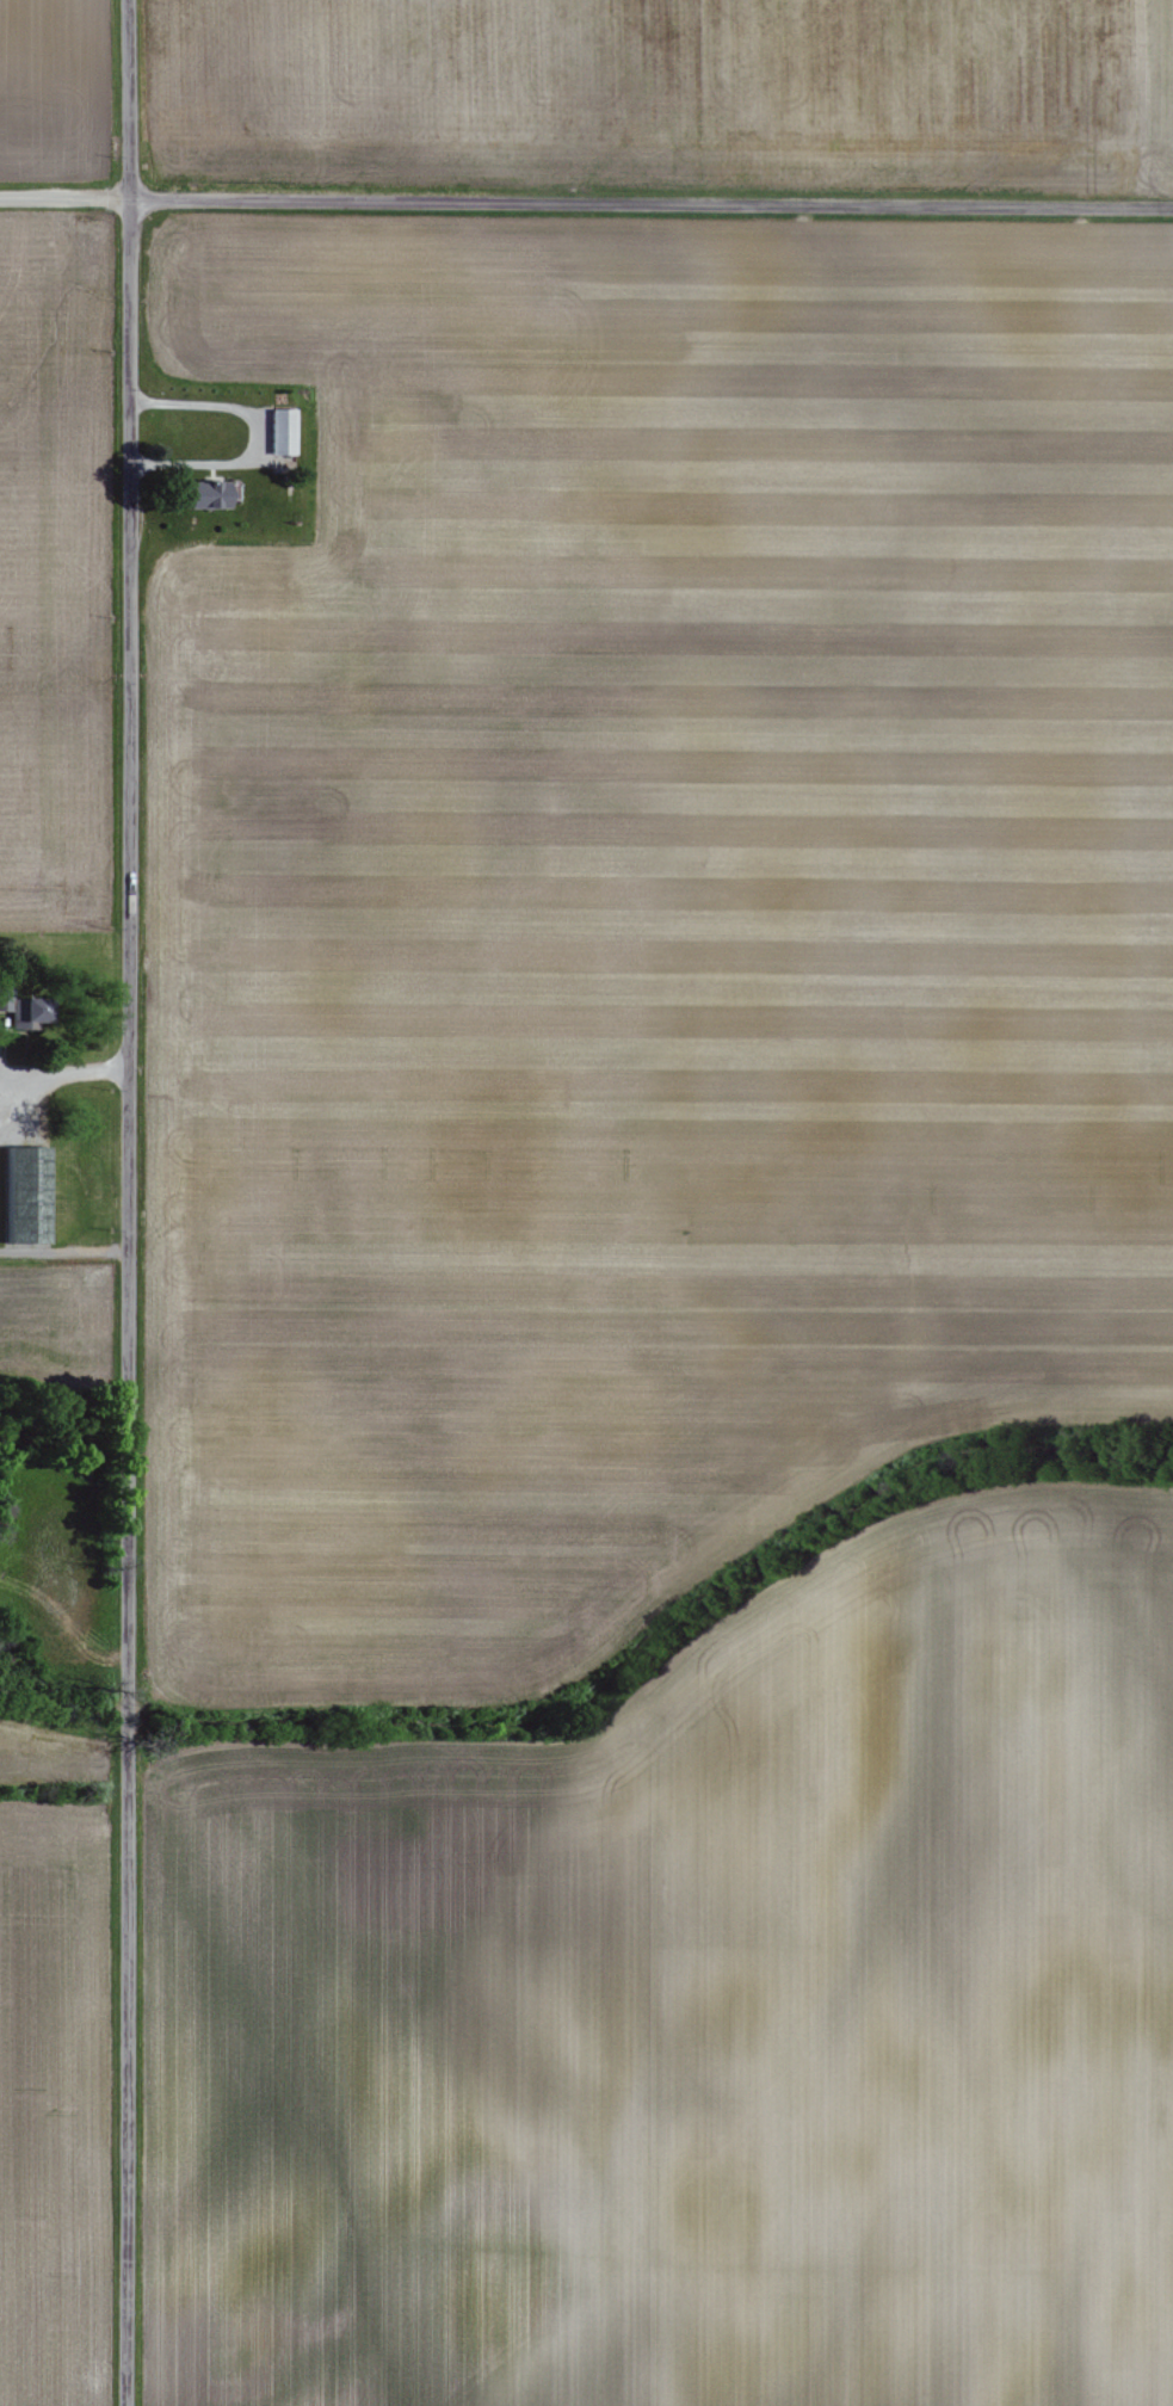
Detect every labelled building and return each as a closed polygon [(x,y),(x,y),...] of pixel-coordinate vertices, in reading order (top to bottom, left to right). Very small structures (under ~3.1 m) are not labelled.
[(296,454),(296,410),(272,410),(271,454),(296,454)] [(186,509),(235,508),(234,482),(185,484),(186,509)]
